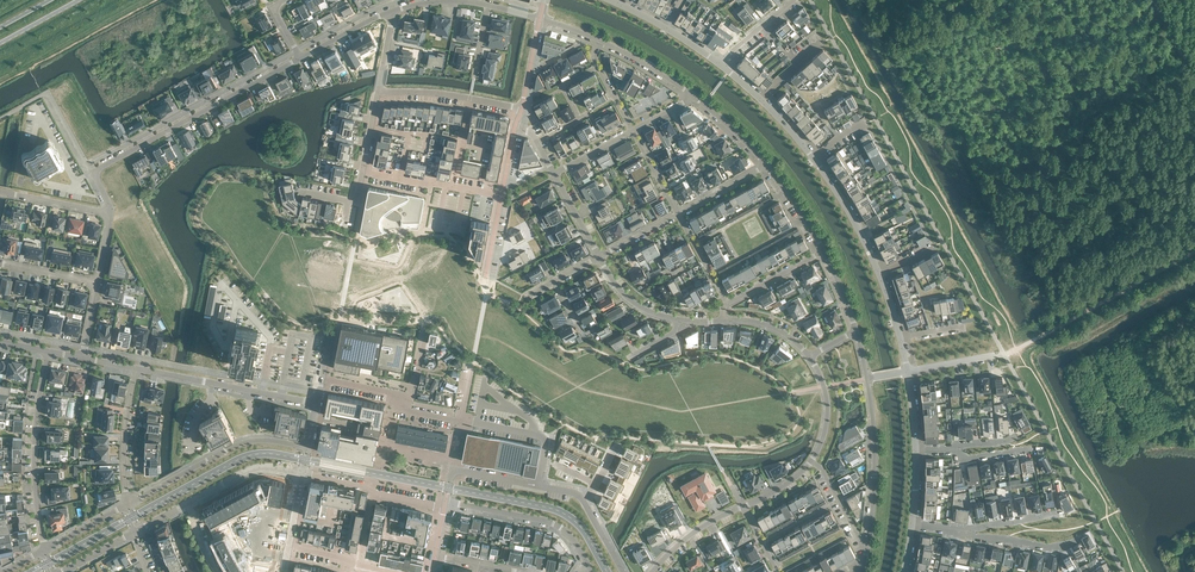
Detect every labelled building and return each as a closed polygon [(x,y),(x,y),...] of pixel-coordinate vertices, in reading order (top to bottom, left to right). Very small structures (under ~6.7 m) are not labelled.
[(324,0),(309,0),(315,13),(321,10),(318,3),(324,0)] [(358,6),(359,9),(364,6),(372,2),(371,0),(355,0),(358,6)] [(648,7),(654,10),(660,0),(652,0),(648,7)] [(665,0),(660,0),(654,10),(660,13),(666,2),(667,1),(665,0)] [(772,5),(773,4),(772,4),(769,0),(765,0),(758,6),(760,7),(759,8),(762,12),(763,11),(763,12),(764,12),(764,11),(767,9),(769,7),(772,5)] [(666,2),(660,13),(666,17),(672,5),(666,2)] [(310,15),(303,3),(292,10),(295,16),(296,15),(300,21),(310,15)] [(353,12),(349,3),(337,9),(342,18),(353,12)] [(737,12),(746,24),(754,18),(750,13),(753,10),(746,3),(743,5),(744,7),(737,12)] [(809,17),(803,7),(799,11),(797,13),(797,12),(793,15),(800,25),(809,17)] [(680,11),(674,22),(680,25),(686,15),(680,11)] [(692,17),(693,15),(692,15),(692,14),(691,14),(691,13),(690,13),(689,13),(689,12),(688,12),(686,15),(680,25),(685,28),(692,17)] [(269,21),(270,21),(268,18),(265,14),(266,14),(265,13),(265,14),(256,18),(256,19),(258,23),(257,23),(257,24),(258,27),(259,27),(260,27),(262,30),(263,31),(272,26),(272,25),(269,21)] [(321,18),(325,27),(331,24),(334,22),(336,21),(331,13),(321,18)] [(439,16),(433,14),(430,30),(442,33),(441,37),(448,38),(450,26),(451,18),(445,17),(445,16),(444,16),(444,18),(440,18),(440,16),(439,15),(439,16)] [(692,17),(685,28),(691,32),(698,21),(692,17)] [(414,20),(414,22),(413,30),(421,32),(424,20),(420,19),(419,21),(414,20)] [(472,31),(473,27),(474,28),(474,27),(473,27),(474,21),(464,19),(463,21),(460,20),(459,26),(462,27),(461,35),(457,34),(456,39),(473,42),(474,37),(471,37),(472,32),(473,32),(473,31),(472,31)] [(491,28),(496,29),(495,32),(509,35),(510,29),(505,28),(507,21),(493,19),(492,24),(491,24),(491,27),(491,28)] [(784,23),(784,22),(781,25),(789,34),(795,30),(787,20),(784,23)] [(703,24),(698,21),(691,32),(696,35),(703,24)] [(303,28),(300,29),(305,38),(315,33),(313,29),(316,27),(314,22),(306,26),(305,26),(303,27),(303,28)] [(413,32),(413,30),(414,22),(410,22),(410,24),(405,23),(403,30),(413,32)] [(731,23),(728,26),(737,33),(741,31),(731,23)] [(703,24),(696,35),(701,39),(709,28),(703,24)] [(789,34),(781,25),(778,28),(776,30),(783,39),(789,34)] [(707,43),(716,30),(710,26),(709,28),(701,39),(707,43)] [(803,27),(800,30),(805,36),(809,34),(803,27)] [(716,30),(707,43),(713,47),(718,41),(723,45),(729,40),(716,30)] [(356,46),(344,53),(352,68),(360,63),(357,57),(367,51),(365,47),(374,42),(369,33),(364,36),(364,35),(358,38),(359,39),(353,41),(356,46)] [(490,39),(489,44),(490,45),(490,47),(495,48),(495,45),(504,47),(505,41),(502,40),(503,36),(489,34),(488,39),(490,39)] [(545,34),(542,51),(548,52),(547,58),(573,44),(545,34)] [(285,48),(283,44),(282,41),(281,41),(279,38),(279,37),(273,40),(271,37),(264,41),(266,44),(271,42),(274,48),(272,49),(275,53),(276,52),(277,53),(285,49),(286,49),(285,48)] [(246,51),(238,56),(239,59),(245,70),(245,71),(250,68),(254,66),(259,63),(260,63),(259,62),(254,53),(257,52),(253,46),(249,48),(251,53),(248,55),(246,51)] [(465,48),(456,47),(455,54),(459,55),(456,67),(458,68),(457,69),(462,70),(462,68),(467,69),(470,55),(464,54),(465,48)] [(823,49),(817,54),(827,65),(833,60),(823,49)] [(413,57),(411,57),(412,53),(402,50),(401,55),(400,54),(400,55),(398,55),(397,59),(399,59),(398,62),(397,62),(396,66),(402,67),(402,65),(411,67),(411,66),(414,66),(415,59),(412,58),(413,57)] [(581,62),(579,60),(585,57),(582,50),(569,57),(574,66),(581,62)] [(336,51),(325,57),(333,71),(343,65),(336,51)] [(428,59),(427,63),(427,64),(442,67),(445,53),(438,52),(437,55),(429,54),(428,59)] [(488,58),(486,58),(486,59),(485,64),(484,64),(484,65),(485,65),(486,65),(485,70),(484,70),(483,69),(483,70),(484,70),(483,76),(483,77),(484,77),(483,83),(489,84),(490,78),(492,78),(495,60),(500,61),(500,60),(501,55),(501,54),(489,52),(488,58)] [(817,54),(812,59),(822,70),(827,65),(817,54)] [(743,70),(752,60),(746,55),(742,60),(741,59),(739,61),(740,62),(737,65),(743,70)] [(572,69),(566,58),(563,60),(558,63),(555,65),(561,75),(572,69)] [(637,72),(634,70),(633,72),(626,68),(626,67),(618,62),(618,63),(610,58),(612,72),(620,77),(627,81),(623,88),(634,95),(639,88),(643,90),(650,94),(650,95),(661,88),(655,85),(656,84),(649,80),(649,81),(644,78),(645,77),(642,75),(642,74),(637,72)] [(318,59),(311,63),(314,69),(311,71),(318,82),(328,77),(318,59)] [(822,70),(812,59),(807,64),(815,74),(816,75),(822,70)] [(752,60),(743,70),(748,75),(756,65),(757,64),(752,60)] [(807,64),(801,69),(810,78),(815,74),(807,64)] [(233,65),(228,68),(229,69),(220,74),(224,82),(228,80),(229,80),(230,79),(231,79),(235,76),(233,73),(237,71),(233,65)] [(756,65),(748,75),(753,79),(761,70),(756,65)] [(545,70),(540,73),(545,81),(557,75),(552,66),(547,69),(546,70),(545,70)] [(302,68),(295,72),(301,84),(309,80),(302,68)] [(567,73),(570,78),(576,74),(574,69),(567,73)] [(761,70),(753,79),(759,84),(768,74),(768,73),(763,69),(761,70)] [(810,78),(801,69),(796,73),(804,82),(805,83),(810,78)] [(594,73),(582,80),(585,87),(598,80),(594,73)] [(804,82),(796,73),(790,79),(798,87),(804,82)] [(538,74),(537,75),(534,89),(536,90),(544,86),(538,74)] [(768,74),(759,84),(764,89),(773,79),(768,74)] [(211,89),(217,86),(211,76),(197,84),(203,94),(208,91),(211,89)] [(276,82),(281,92),(292,86),(288,79),(286,76),(284,78),(276,82)] [(569,87),(573,94),(583,89),(579,82),(569,87)] [(184,92),(180,94),(182,97),(180,98),(182,102),(184,101),(185,102),(188,101),(188,102),(194,99),(193,98),(196,96),(191,88),(189,85),(182,89),(184,92)] [(269,86),(259,92),(262,98),(267,96),(270,101),(276,98),(269,86)] [(786,92),(777,100),(782,106),(791,98),(786,92)] [(595,105),(602,102),(599,97),(597,93),(591,97),(595,105)] [(605,93),(599,97),(602,102),(608,98),(605,93)] [(858,106),(851,94),(845,98),(851,109),(858,106)] [(595,105),(591,97),(590,95),(584,98),(589,109),(595,105)] [(161,105),(155,109),(156,111),(158,115),(159,118),(168,113),(167,112),(172,109),(170,106),(174,104),(170,96),(166,98),(159,102),(161,105)] [(552,96),(546,100),(551,109),(557,105),(552,96)] [(249,97),(238,103),(240,107),(239,108),(243,115),(254,109),(251,104),(253,103),(249,97)] [(796,102),(791,97),(791,98),(782,106),(786,111),(795,103),(796,102)] [(844,112),(845,113),(851,109),(845,98),(838,101),(844,112)] [(348,103),(346,110),(359,113),(361,99),(352,103),(348,103)] [(546,113),(552,110),(551,109),(546,100),(540,103),(546,113)] [(832,105),(838,115),(844,112),(838,101),(832,105)] [(539,117),(546,113),(540,103),(534,106),(539,117)] [(791,116),(800,108),(795,103),(786,111),(791,116)] [(396,118),(398,106),(397,106),(391,105),(391,107),(389,118),(395,119),(396,119),(396,118)] [(402,119),(402,118),(404,106),(398,105),(397,106),(398,106),(396,118),(402,119)] [(409,117),(411,106),(405,105),(404,105),(404,106),(402,118),(408,119),(409,119),(409,117)] [(409,117),(415,118),(417,106),(411,105),(411,106),(409,117)] [(417,106),(415,118),(422,119),(422,118),(424,106),(418,105),(417,106)] [(428,118),(430,107),(430,106),(424,105),(424,106),(422,118),(428,119),(429,118),(428,118)] [(824,109),(831,122),(839,117),(838,115),(832,105),(824,109)] [(384,106),(382,118),(389,120),(389,118),(391,107),(384,106)] [(429,118),(435,119),(437,107),(431,106),(430,106),(430,107),(428,118),(429,118)] [(437,107),(435,119),(441,120),(443,108),(437,106),(437,107)] [(575,117),(569,106),(560,111),(566,121),(575,117)] [(443,108),(441,120),(447,121),(448,121),(447,121),(450,108),(443,107),(443,108)] [(234,120),(228,108),(218,114),(225,126),(234,120)] [(454,122),(456,109),(450,108),(447,121),(448,121),(454,122)] [(680,114),(687,127),(703,118),(691,108),(680,114)] [(805,113),(800,108),(791,116),(796,122),(805,114),(805,113)] [(456,109),(454,122),(460,123),(463,110),(456,109)] [(473,111),(470,124),(507,131),(510,119),(473,111)] [(614,125),(615,126),(618,124),(617,123),(621,122),(616,112),(609,116),(614,125)] [(609,116),(608,113),(601,118),(607,129),(608,130),(611,128),(610,127),(614,125),(609,116)] [(805,113),(805,114),(796,122),(801,127),(811,118),(806,113),(805,113)] [(553,115),(547,118),(553,128),(559,125),(553,115)] [(600,116),(595,119),(597,124),(595,125),(598,129),(600,128),(602,132),(607,129),(601,118),(600,116)] [(138,129),(145,125),(142,120),(125,129),(124,127),(122,128),(117,118),(110,122),(111,124),(110,124),(117,136),(124,132),(124,133),(126,132),(128,135),(138,129)] [(343,118),(341,126),(353,128),(355,120),(343,118)] [(547,118),(542,121),(547,132),(553,128),(547,118)] [(801,127),(806,132),(815,123),(811,118),(801,127)] [(669,120),(661,125),(667,136),(668,135),(669,136),(670,136),(674,134),(674,133),(673,132),(675,131),(669,120)] [(199,125),(205,135),(213,130),(208,121),(199,125)] [(711,137),(714,140),(719,137),(715,133),(717,131),(712,126),(712,127),(708,123),(703,128),(707,132),(706,133),(711,138),(711,137)] [(820,129),(815,123),(806,132),(810,138),(820,129)] [(589,124),(583,127),(583,128),(589,139),(596,135),(589,124)] [(341,126),(340,133),(352,136),(353,128),(341,126)] [(589,139),(583,128),(577,131),(583,142),(589,139)] [(654,128),(646,133),(653,145),(661,140),(654,128)] [(825,134),(820,129),(810,138),(815,143),(825,134)] [(179,135),(187,148),(196,143),(189,130),(179,135)] [(392,135),(379,132),(378,139),(391,142),(392,135)] [(863,144),(872,139),(869,132),(859,137),(863,144)] [(487,168),(485,179),(498,181),(507,135),(497,133),(490,169),(487,168)] [(579,144),(573,134),(567,137),(573,148),(579,144)] [(456,146),(457,139),(444,137),(443,144),(444,144),(456,146)] [(563,153),(566,151),(561,141),(559,137),(556,139),(557,141),(554,143),(560,155),(563,153)] [(561,141),(566,151),(573,148),(567,137),(561,141)] [(690,137),(683,141),(688,151),(697,145),(696,142),(698,141),(696,137),(693,138),(691,139),(690,137)] [(525,138),(518,170),(519,170),(519,168),(542,165),(543,166),(528,138),(525,138)] [(391,142),(378,139),(377,145),(390,148),(391,142)] [(718,139),(711,143),(713,146),(715,145),(719,151),(718,152),(720,156),(721,155),(721,156),(726,153),(726,154),(731,152),(730,151),(731,151),(729,147),(729,146),(728,146),(727,144),(727,143),(725,139),(720,142),(718,139)] [(866,150),(876,145),(872,139),(863,144),(861,144),(865,151),(866,150)] [(155,149),(154,150),(161,163),(167,160),(165,157),(169,155),(171,158),(176,155),(176,156),(177,156),(169,141),(169,142),(155,150),(155,149)] [(629,141),(614,149),(618,155),(620,153),(623,159),(635,152),(629,141)] [(50,142),(23,156),(35,177),(61,163),(50,142)] [(340,142),(339,149),(351,152),(353,144),(340,142)] [(443,150),(455,152),(456,146),(444,144),(443,150)] [(390,148),(377,145),(375,152),(388,154),(390,148)] [(870,156),(879,151),(876,145),(866,150),(870,156)] [(339,149),(337,157),(350,159),(351,152),(339,149)] [(443,150),(442,150),(441,157),(453,159),(455,152),(443,150)] [(667,150),(658,155),(662,164),(672,159),(667,150)] [(831,164),(842,157),(838,151),(827,158),(831,164)] [(873,163),(883,158),(879,151),(870,156),(868,157),(872,164),(873,163)] [(387,161),(388,154),(375,152),(374,158),(387,161)] [(597,158),(603,169),(614,163),(608,152),(597,158)] [(141,158),(132,163),(138,175),(148,170),(149,173),(154,171),(155,171),(145,154),(141,157),(141,158)] [(441,157),(439,163),(452,166),(453,159),(441,157)] [(682,165),(679,166),(682,171),(686,169),(687,170),(695,166),(690,157),(680,162),(682,165)] [(739,158),(735,160),(736,162),(730,165),(730,166),(729,166),(731,171),(732,170),(734,173),(737,171),(738,171),(739,170),(740,170),(745,167),(744,166),(748,164),(744,157),(740,159),(739,158)] [(835,170),(846,163),(842,157),(831,164),(835,170)] [(387,161),(374,158),(373,165),(386,167),(387,161)] [(634,161),(627,165),(624,167),(627,173),(630,171),(636,181),(635,181),(647,174),(642,165),(643,165),(639,158),(637,159),(638,160),(634,162),(634,161)] [(877,169),(886,164),(883,158),(873,163),(877,169)] [(407,159),(405,171),(412,172),(414,161),(407,159)] [(414,161),(412,172),(418,174),(420,162),(414,161)] [(463,161),(460,174),(479,177),(482,165),(463,161)] [(666,170),(670,178),(679,173),(676,168),(679,166),(676,161),(673,163),(674,165),(670,167),(671,168),(666,170)] [(420,162),(418,174),(425,175),(427,163),(420,162)] [(439,163),(438,170),(451,173),(452,166),(439,163)] [(839,176),(849,170),(850,169),(846,163),(835,170),(839,176)] [(587,164),(573,172),(576,177),(575,178),(578,183),(583,180),(583,179),(589,176),(587,173),(591,171),(587,164)] [(333,165),(332,172),(344,175),(346,167),(333,165)] [(709,171),(707,173),(714,184),(720,181),(720,180),(723,178),(717,167),(715,169),(714,168),(709,171)] [(438,170),(436,177),(449,180),(451,173),(438,170)] [(849,170),(839,176),(843,182),(853,176),(849,170)] [(332,172),(330,180),(343,182),(344,175),(332,172)] [(633,184),(643,202),(658,194),(649,177),(648,178),(647,176),(633,184)] [(847,188),(857,182),(853,176),(843,182),(847,188)] [(705,187),(700,177),(692,182),(697,191),(698,191),(698,192),(703,190),(706,188),(705,187)] [(291,178),(285,179),(285,183),(279,185),(281,192),(293,189),(291,178)] [(758,183),(763,193),(769,190),(764,180),(758,183)] [(590,198),(589,195),(592,193),(597,201),(607,195),(603,187),(599,189),(595,181),(581,189),(587,200),(590,198)] [(851,194),(861,188),(857,182),(847,188),(851,194)] [(758,197),(758,196),(763,193),(758,183),(752,186),(758,197)] [(691,197),(690,194),(693,192),(690,187),(686,189),(684,185),(676,189),(683,201),(691,197)] [(758,197),(752,186),(746,189),(752,200),(753,202),(759,198),(758,196),(758,197)] [(360,231),(360,232),(361,232),(361,233),(362,234),(366,235),(367,236),(368,236),(369,236),(384,231),(382,229),(380,227),(379,224),(379,222),(379,219),(380,217),(382,215),(384,213),(385,214),(385,215),(387,216),(389,217),(391,218),(394,219),(396,219),(398,219),(399,218),(401,218),(401,220),(401,221),(401,223),(401,225),(418,229),(419,228),(419,227),(424,200),(424,199),(423,198),(371,188),(370,188),(369,188),(369,189),(368,189),(360,231)] [(854,201),(866,194),(862,188),(861,188),(851,194),(854,201)] [(293,189),(281,192),(282,200),(295,197),(293,189)] [(746,203),(752,200),(746,189),(741,192),(746,203)] [(554,193),(552,190),(551,190),(550,190),(536,197),(541,206),(555,198),(553,194),(554,193)] [(740,205),(741,205),(746,202),(746,203),(741,192),(735,195),(740,205)] [(869,200),(870,200),(867,193),(866,194),(854,201),(858,207),(869,200)] [(520,200),(519,201),(521,205),(522,204),(522,205),(529,201),(528,200),(532,198),(530,195),(527,197),(526,196),(519,200),(520,200)] [(741,206),(741,205),(740,205),(735,195),(729,198),(735,209),(741,206)] [(299,214),(301,204),(296,200),(295,197),(282,200),(283,203),(296,213),(299,214)] [(301,204),(299,214),(308,215),(311,200),(311,199),(303,197),(301,204)] [(659,202),(657,198),(649,203),(657,217),(668,211),(667,208),(666,208),(664,204),(665,204),(663,200),(662,201),(659,202)] [(729,198),(724,201),(730,212),(735,209),(729,198)] [(316,217),(316,216),(319,202),(311,200),(308,215),(316,217)] [(869,200),(858,207),(861,213),(873,206),(869,200)] [(613,218),(605,205),(607,204),(605,201),(596,206),(600,213),(595,215),(599,223),(605,220),(606,222),(613,218)] [(724,201),(718,204),(724,215),(730,212),(724,201)] [(319,202),(316,216),(324,217),(324,215),(327,203),(319,202)] [(772,214),(777,211),(782,208),(779,202),(768,208),(772,214)] [(334,205),(327,203),(324,215),(332,216),(332,212),(335,213),(336,209),(333,209),(334,205)] [(718,218),(724,215),(718,204),(712,208),(718,218)] [(561,219),(560,218),(564,217),(558,206),(541,215),(547,226),(561,219)] [(876,213),(873,206),(861,213),(865,219),(876,213)] [(13,207),(12,207),(10,217),(11,218),(11,217),(14,218),(13,221),(18,222),(19,219),(22,220),(22,221),(26,222),(28,214),(23,213),(24,210),(24,209),(13,207)] [(713,221),(718,218),(712,208),(707,211),(713,221)] [(782,208),(777,211),(772,214),(775,219),(785,213),(782,208)] [(707,224),(713,221),(707,211),(704,212),(701,214),(707,224)] [(38,213),(33,212),(32,220),(36,221),(36,224),(44,225),(46,214),(38,212),(38,213)] [(632,231),(641,226),(646,223),(644,220),(645,219),(642,213),(638,215),(636,212),(631,215),(633,218),(628,220),(631,226),(630,226),(632,231)] [(865,219),(869,226),(876,222),(877,222),(880,221),(880,220),(881,219),(877,212),(876,213),(865,219)] [(788,219),(785,213),(775,219),(773,220),(776,226),(778,225),(788,219)] [(701,227),(707,224),(701,214),(696,217),(701,227)] [(61,216),(56,215),(56,216),(55,216),(54,219),(50,218),(49,225),(53,226),(52,228),(62,230),(64,218),(60,217),(61,216)] [(695,231),(701,227),(696,217),(689,220),(695,231)] [(83,221),(70,218),(68,230),(80,232),(83,221)] [(778,225),(781,231),(792,225),(788,219),(778,225)] [(469,240),(473,246),(476,247),(475,251),(482,262),(489,223),(473,220),(469,240)] [(95,223),(91,222),(90,225),(87,224),(85,234),(89,234),(88,236),(97,238),(99,225),(95,224),(95,223)] [(918,222),(910,227),(913,233),(921,228),(922,228),(918,222)] [(613,239),(619,236),(622,234),(620,232),(623,231),(618,223),(604,231),(607,237),(611,235),(613,239)] [(573,236),(567,225),(551,233),(557,244),(561,242),(573,236)] [(888,229),(873,236),(877,243),(892,235),(888,229)] [(520,230),(509,236),(513,243),(516,241),(517,244),(526,240),(520,230)] [(892,235),(877,243),(880,249),(893,243),(895,242),(892,235)] [(925,235),(916,239),(919,243),(920,246),(928,241),(925,235)] [(714,237),(703,243),(705,247),(707,246),(708,248),(706,249),(717,243),(714,237)] [(802,237),(796,240),(802,250),(808,247),(802,237)] [(17,240),(7,238),(4,252),(10,253),(10,252),(13,253),(17,254),(19,245),(16,245),(17,240)] [(790,243),(796,253),(802,250),(796,240),(796,239),(790,243)] [(41,259),(41,258),(42,250),(43,249),(42,249),(36,248),(36,244),(25,241),(23,249),(26,249),(24,255),(25,256),(31,257),(34,257),(40,258),(40,259),(41,259)] [(654,242),(648,245),(653,256),(660,252),(657,247),(656,244),(654,242)] [(688,242),(681,246),(687,256),(694,252),(688,242)] [(720,249),(717,243),(706,249),(708,252),(710,251),(711,254),(709,255),(720,249)] [(790,243),(785,246),(790,256),(792,255),(793,255),(792,253),(794,252),(795,252),(796,253),(790,243)] [(880,249),(883,256),(896,249),(893,243),(880,249)] [(580,244),(576,246),(577,247),(571,251),(570,249),(566,251),(570,257),(573,255),(575,259),(586,253),(582,245),(581,245),(580,244)] [(653,256),(648,245),(641,249),(647,259),(653,256)] [(675,249),(681,259),(687,256),(681,246),(675,249)] [(779,249),(785,259),(790,256),(785,246),(779,249)] [(59,249),(54,248),(53,251),(52,251),(50,260),(69,264),(71,254),(69,254),(70,251),(65,250),(64,253),(59,252),(59,249)] [(647,259),(641,249),(635,252),(640,263),(647,259)] [(675,249),(669,252),(674,263),(681,259),(675,249)] [(709,255),(713,260),(723,255),(720,249),(709,255)] [(773,252),(779,262),(785,259),(779,249),(773,252)] [(886,262),(899,256),(896,249),(883,256),(886,262)] [(83,250),(80,250),(79,250),(79,252),(77,252),(75,265),(79,265),(79,266),(81,266),(82,266),(84,266),(85,267),(87,268),(87,267),(91,268),(94,255),(92,255),(93,253),(92,252),(89,252),(88,252),(88,254),(83,253),(83,251),(83,250)] [(512,260),(509,262),(513,269),(520,265),(521,267),(526,265),(525,262),(530,259),(525,250),(520,253),(518,250),(509,255),(512,260)] [(667,266),(668,266),(674,263),(669,252),(662,256),(665,262),(667,266)] [(773,266),(779,262),(773,252),(768,255),(773,266)] [(937,252),(931,256),(937,267),(944,263),(937,252)] [(117,254),(113,253),(109,273),(124,276),(125,269),(117,254)] [(565,264),(569,262),(564,253),(564,254),(563,253),(559,255),(560,256),(553,260),(558,268),(562,266),(564,264),(564,265),(565,264)] [(726,261),(723,255),(713,260),(716,267),(726,261)] [(768,255),(762,258),(768,269),(773,266),(768,255)] [(931,256),(925,259),(931,271),(937,267),(931,256)] [(762,272),(768,269),(762,258),(757,261),(756,261),(762,272)] [(925,259),(918,262),(925,274),(931,271),(925,259)] [(757,275),(762,272),(756,261),(757,261),(756,260),(750,263),(751,264),(757,275)] [(527,273),(527,274),(531,282),(532,282),(537,279),(538,279),(537,279),(539,278),(540,278),(545,275),(545,274),(543,271),(548,268),(544,261),(539,264),(540,266),(527,273)] [(918,262),(912,266),(918,278),(925,274),(918,262)] [(751,264),(745,267),(751,278),(757,275),(751,264)] [(745,281),(751,278),(745,267),(739,270),(745,281)] [(642,268),(630,274),(635,283),(646,276),(642,268)] [(804,279),(801,281),(805,288),(811,284),(809,281),(818,276),(813,268),(809,270),(809,269),(805,272),(801,274),(804,279)] [(740,284),(745,281),(739,270),(734,274),(740,284)] [(596,272),(583,279),(588,288),(600,281),(596,272)] [(734,287),(740,284),(734,274),(728,277),(734,287)] [(906,281),(903,274),(892,278),(894,285),(906,281)] [(0,277),(0,290),(9,292),(11,279),(10,279),(10,278),(10,279),(8,278),(0,277)] [(728,290),(734,287),(728,277),(722,280),(728,290)] [(680,289),(674,278),(667,282),(671,289),(673,292),(680,289)] [(702,284),(708,295),(715,291),(708,279),(701,282),(702,284)] [(790,280),(777,287),(781,294),(798,285),(794,279),(791,281),(790,280)] [(25,282),(16,280),(14,292),(23,293),(25,282)] [(108,281),(107,281),(107,282),(106,286),(106,287),(106,289),(105,290),(106,290),(105,294),(104,295),(105,295),(112,296),(111,300),(121,302),(122,294),(119,294),(121,284),(120,284),(108,281)] [(896,291),(908,288),(906,281),(894,285),(896,291)] [(656,292),(658,296),(661,295),(663,298),(670,294),(668,291),(671,289),(667,282),(657,287),(659,290),(656,292)] [(39,284),(35,283),(34,285),(30,284),(27,296),(36,298),(39,284)] [(592,291),(591,291),(595,299),(596,298),(597,301),(604,297),(603,294),(606,292),(602,285),(600,286),(599,284),(591,289),(592,291)] [(702,284),(696,288),(702,298),(708,295),(702,284)] [(49,300),(51,301),(53,287),(45,285),(42,299),(49,300)] [(570,289),(566,291),(571,299),(581,293),(580,291),(581,291),(579,286),(578,287),(577,285),(573,287),(572,286),(569,288),(570,289)] [(819,299),(822,303),(823,303),(824,304),(832,299),(825,286),(816,290),(820,298),(819,299)] [(67,290),(58,288),(55,302),(65,303),(67,290)] [(696,288),(690,291),(696,302),(702,298),(696,288)] [(899,298),(910,294),(908,288),(896,291),(899,298)] [(759,297),(758,297),(758,298),(759,298),(763,306),(764,306),(763,306),(775,299),(775,300),(776,299),(775,299),(771,291),(771,290),(770,291),(766,293),(763,294),(763,295),(759,297)] [(690,291),(683,295),(689,305),(696,302),(690,291)] [(86,293),(76,292),(76,294),(71,293),(69,306),(75,307),(82,308),(82,306),(84,306),(86,293)] [(912,301),(910,294),(899,298),(901,305),(912,301)] [(549,311),(560,305),(559,305),(560,305),(555,296),(547,301),(546,299),(539,303),(539,304),(541,307),(543,306),(544,308),(545,310),(548,309),(549,311)] [(611,296),(599,303),(603,310),(615,303),(611,296)] [(793,305),(788,307),(790,311),(792,316),(793,316),(795,319),(806,313),(798,297),(791,301),(793,305)] [(956,310),(964,309),(962,297),(954,299),(956,310)] [(589,307),(584,298),(573,304),(578,313),(589,307)] [(954,299),(953,298),(946,299),(949,312),(956,310),(954,299)] [(949,312),(946,299),(939,300),(941,311),(942,313),(949,312)] [(941,311),(939,300),(933,301),(935,313),(941,311)] [(901,305),(903,312),(914,308),(912,301),(901,305)] [(609,317),(611,321),(616,318),(625,313),(621,306),(607,313),(606,314),(608,318),(609,317)] [(0,308),(0,320),(10,322),(12,311),(0,308)] [(905,319),(917,315),(915,308),(914,308),(903,312),(905,319)] [(28,310),(25,309),(24,312),(18,311),(17,316),(16,316),(15,320),(16,320),(16,321),(20,322),(20,324),(24,325),(25,323),(26,323),(28,313),(27,313),(28,310)] [(555,327),(568,320),(563,310),(555,314),(555,313),(554,314),(555,314),(547,319),(548,319),(550,317),(555,327)] [(837,324),(841,322),(834,310),(830,313),(828,310),(821,313),(823,317),(826,315),(832,326),(833,326),(833,327),(837,325),(837,324)] [(40,327),(41,327),(43,315),(32,313),(30,325),(30,326),(40,328),(40,327)] [(592,313),(581,318),(584,323),(588,321),(590,325),(597,321),(592,313)] [(62,317),(48,314),(45,329),(59,332),(62,317)] [(917,315),(905,319),(908,326),(922,321),(919,314),(917,315)] [(637,322),(633,315),(621,321),(625,329),(637,322)] [(804,323),(808,331),(810,330),(814,337),(818,335),(819,335),(822,333),(818,325),(819,325),(815,317),(804,323)] [(72,334),(78,335),(80,325),(71,323),(72,319),(67,318),(67,322),(66,322),(64,332),(69,334),(70,334),(72,334)] [(604,323),(605,326),(597,330),(599,334),(601,337),(612,331),(610,327),(609,327),(608,325),(609,325),(607,322),(604,323)] [(104,340),(105,339),(108,340),(110,332),(109,332),(110,325),(103,323),(101,330),(98,329),(96,339),(104,340)] [(636,329),(640,336),(652,330),(648,323),(636,329)] [(342,325),(333,368),(341,370),(341,369),(359,373),(361,363),(366,364),(371,365),(375,366),(403,371),(409,338),(375,331),(364,329),(342,325)] [(131,328),(125,326),(124,331),(119,330),(116,343),(128,345),(130,333),(131,328)] [(571,326),(560,332),(563,338),(566,336),(568,340),(577,336),(574,331),(573,331),(573,330),(573,329),(571,326)] [(147,329),(136,327),(135,333),(139,334),(138,339),(136,339),(135,343),(137,343),(136,347),(143,348),(147,329)] [(231,357),(230,365),(242,367),(255,370),(259,350),(262,332),(237,327),(233,345),(231,357)] [(158,329),(153,328),(152,332),(153,335),(150,349),(160,351),(162,337),(157,336),(158,329)] [(723,330),(723,343),(732,343),(734,328),(723,330)] [(752,335),(753,330),(749,330),(747,329),(743,329),(740,329),(740,333),(742,333),(741,334),(738,341),(740,342),(740,341),(747,345),(748,346),(751,338),(752,335)] [(698,345),(698,330),(685,337),(688,345),(698,345)] [(713,331),(705,331),(705,334),(702,334),(702,340),(705,340),(705,341),(709,341),(709,346),(717,347),(717,330),(713,330),(713,331)] [(436,345),(438,333),(430,331),(428,343),(436,345)] [(622,332),(608,340),(617,350),(622,348),(620,345),(626,342),(626,341),(628,340),(625,334),(623,335),(621,333),(622,333),(622,332)] [(762,337),(759,336),(755,344),(767,349),(774,340),(772,338),(772,337),(764,334),(762,337)] [(678,341),(661,350),(665,357),(672,356),(681,353),(678,341)] [(774,350),(769,357),(778,363),(792,355),(786,351),(787,349),(787,350),(780,345),(781,344),(780,344),(776,351),(774,350)] [(452,354),(443,360),(447,362),(455,356),(452,354)] [(2,362),(0,370),(7,371),(7,372),(7,374),(6,374),(6,375),(7,375),(11,376),(12,376),(12,374),(21,375),(21,380),(26,381),(28,375),(25,374),(26,369),(24,369),(24,366),(21,365),(21,363),(12,361),(12,363),(9,363),(9,364),(2,362)] [(52,369),(51,369),(49,379),(49,380),(50,380),(50,379),(50,380),(49,384),(54,385),(55,381),(55,380),(62,382),(63,382),(65,372),(65,371),(60,371),(60,370),(60,371),(56,370),(52,369)] [(460,372),(452,370),(451,377),(459,379),(460,372)] [(74,393),(82,394),(84,383),(84,379),(81,378),(82,375),(74,373),(73,377),(71,376),(70,384),(72,384),(71,388),(75,389),(74,393)] [(100,387),(102,379),(93,377),(90,390),(95,391),(94,396),(103,398),(105,388),(100,387)] [(980,391),(989,390),(988,377),(983,378),(983,377),(979,377),(980,378),(979,378),(980,387),(976,387),(976,395),(981,395),(980,391)] [(1003,385),(1002,377),(994,377),(996,395),(1007,394),(1006,385),(1003,385)] [(435,378),(429,388),(434,391),(439,380),(435,378)] [(964,389),(965,393),(973,392),(972,378),(963,378),(964,382),(961,382),(961,389),(964,389)] [(949,381),(951,395),(959,394),(958,381),(958,380),(957,380),(954,380),(950,381),(949,381)] [(114,381),(111,399),(114,400),(114,402),(121,403),(122,396),(123,396),(126,383),(114,381)] [(929,382),(919,383),(921,392),(935,390),(934,381),(929,382)] [(444,388),(454,392),(457,386),(447,382),(444,388)] [(0,383),(0,391),(9,393),(9,391),(17,392),(18,386),(0,383)] [(155,389),(150,388),(149,389),(146,389),(143,401),(151,403),(151,398),(162,400),(164,391),(158,390),(155,389)] [(921,392),(922,399),(935,397),(936,397),(935,390),(921,392)] [(0,391),(0,399),(6,400),(8,400),(9,393),(0,391)] [(328,394),(324,415),(331,416),(333,404),(337,404),(336,409),(366,415),(364,423),(381,426),(382,418),(381,418),(382,413),(383,414),(385,405),(328,394)] [(48,410),(47,414),(47,415),(48,415),(58,416),(59,416),(59,415),(62,415),(62,411),(60,410),(61,403),(61,402),(60,402),(61,398),(53,397),(53,401),(50,401),(50,400),(49,400),(49,401),(48,406),(48,410)] [(922,399),(922,406),(936,404),(935,397),(922,399)] [(936,404),(922,406),(923,413),(937,412),(937,404),(936,404)] [(299,436),(299,434),(301,422),(303,423),(305,414),(291,411),(292,409),(279,407),(278,406),(278,407),(277,406),(275,415),(277,416),(275,425),(275,430),(288,432),(288,434),(299,436)] [(112,429),(114,414),(113,413),(113,414),(112,413),(113,409),(98,408),(98,412),(102,413),(103,413),(101,428),(100,428),(101,428),(111,429),(111,430),(112,430),(112,429)] [(212,445),(214,444),(224,438),(225,440),(233,436),(226,423),(228,422),(222,411),(222,410),(221,410),(221,409),(213,414),(214,416),(203,421),(202,422),(201,422),(203,425),(208,435),(207,435),(212,445)] [(1021,409),(1016,412),(1017,415),(1014,417),(1016,421),(1016,422),(1017,424),(1018,424),(1020,428),(1022,427),(1024,432),(1031,429),(1028,424),(1029,423),(1021,409)] [(147,412),(146,419),(159,421),(160,414),(147,412)] [(924,420),(936,419),(938,419),(937,412),(923,413),(924,420)] [(999,430),(1002,430),(1003,432),(1002,432),(1002,433),(1003,433),(1008,432),(1009,432),(1008,418),(1002,418),(1002,416),(998,416),(999,430)] [(994,432),(993,417),(987,418),(988,422),(982,422),(983,436),(990,436),(989,432),(994,432)] [(5,426),(5,424),(8,425),(9,419),(5,418),(0,418),(0,426),(5,426)] [(12,419),(9,419),(8,425),(13,425),(13,431),(22,432),(23,420),(12,419)] [(937,426),(936,419),(924,420),(924,427),(937,426)] [(159,423),(147,421),(146,430),(157,431),(158,431),(159,423)] [(973,436),(972,428),(976,428),(975,421),(964,422),(964,423),(965,437),(973,436)] [(364,423),(359,422),(357,432),(379,436),(381,426),(364,423)] [(965,437),(964,423),(958,424),(958,423),(953,423),(954,430),(958,430),(958,437),(965,437)] [(407,427),(401,425),(398,441),(403,442),(411,444),(412,444),(413,444),(414,444),(417,445),(422,446),(426,447),(431,448),(436,449),(440,450),(445,450),(446,446),(446,445),(446,444),(447,442),(447,441),(447,440),(447,439),(448,435),(444,434),(439,433),(434,432),(429,431),(425,430),(420,429),(417,429),(416,428),(415,428),(414,428),(407,427)] [(846,429),(845,430),(845,431),(842,441),(839,443),(838,446),(841,451),(861,439),(858,433),(859,432),(856,425),(852,427),(850,427),(849,428),(848,428),(846,429)] [(331,427),(322,426),(317,451),(335,454),(336,454),(336,453),(340,436),(330,434),(331,427)] [(938,426),(937,426),(924,427),(925,434),(938,434),(939,434),(938,426)] [(45,440),(45,441),(61,442),(61,441),(62,439),(63,439),(64,432),(62,431),(62,429),(55,428),(55,431),(46,430),(45,430),(45,431),(45,434),(45,437),(45,440)] [(157,439),(157,437),(157,438),(158,433),(157,433),(157,431),(146,430),(145,432),(144,436),(145,436),(145,438),(157,439)] [(340,436),(336,453),(359,457),(359,459),(374,462),(378,441),(379,436),(357,432),(356,437),(340,433),(340,436)] [(471,433),(465,462),(523,473),(523,474),(536,476),(538,463),(537,463),(538,458),(540,446),(471,433)] [(92,446),(93,436),(82,436),(82,441),(91,442),(91,446),(92,446)] [(107,445),(107,436),(94,436),(94,445),(107,445)] [(12,447),(21,447),(22,438),(12,438),(12,447)] [(157,439),(145,438),(144,438),(144,447),(157,448),(157,439)] [(561,442),(555,453),(562,456),(567,445),(561,442)] [(567,445),(562,456),(568,459),(574,448),(567,445)] [(626,446),(623,453),(629,456),(634,459),(640,448),(634,446),(632,449),(626,446)] [(12,450),(8,450),(8,451),(7,456),(21,456),(21,447),(12,447),(12,450)] [(143,456),(145,456),(156,456),(157,448),(144,447),(143,456)] [(59,449),(44,448),(44,459),(59,459),(59,454),(66,454),(66,449),(59,449)] [(95,448),(95,449),(95,460),(94,460),(107,461),(107,449),(107,448),(95,448)] [(574,448),(568,459),(575,462),(580,452),(574,448)] [(857,448),(845,455),(851,467),(864,460),(857,448)] [(580,452),(575,462),(581,466),(586,455),(580,452)] [(586,455),(581,466),(587,469),(593,458),(586,455)] [(1045,455),(1039,459),(1041,463),(1039,464),(1043,472),(1052,467),(1045,455)] [(156,456),(145,456),(145,460),(143,460),(143,465),(157,464),(156,456)] [(621,457),(617,464),(629,470),(634,459),(629,456),(627,460),(621,457)] [(593,458),(587,469),(594,472),(599,461),(593,458)] [(1017,458),(1008,459),(1011,472),(1019,471),(1017,458)] [(1026,470),(1027,472),(1035,470),(1032,458),(1024,460),(1025,461),(1021,462),(1022,471),(1026,470)] [(840,459),(831,463),(828,465),(829,467),(834,476),(842,471),(844,474),(850,471),(848,467),(845,469),(840,459)] [(994,462),(996,474),(998,473),(998,475),(1003,474),(1003,473),(1008,472),(1007,466),(1004,466),(1003,460),(994,462)] [(21,470),(21,461),(12,461),(11,461),(12,470),(21,470)] [(769,467),(765,469),(770,478),(774,476),(775,477),(775,478),(775,477),(779,476),(782,474),(785,472),(786,472),(786,471),(785,470),(787,469),(785,465),(783,466),(781,463),(771,469),(769,467)] [(983,464),(983,465),(980,465),(982,476),(990,475),(988,463),(983,464)] [(157,464),(143,465),(144,474),(157,473),(157,464)] [(320,472),(331,472),(331,465),(320,464),(320,472)] [(617,464),(614,471),(620,474),(618,478),(624,480),(629,470),(617,464)] [(977,465),(967,467),(969,478),(967,479),(967,484),(968,485),(974,484),(980,484),(980,485),(977,465)] [(60,472),(60,468),(52,469),(52,472),(45,472),(45,481),(58,480),(58,472),(60,472)] [(106,480),(113,480),(113,472),(112,472),(111,468),(95,469),(96,476),(99,476),(99,481),(101,481),(101,483),(106,483),(106,480)] [(964,485),(964,480),(962,480),(960,468),(954,469),(954,490),(968,488),(968,485),(967,484),(964,485)] [(12,470),(2,471),(0,471),(0,482),(22,482),(21,470),(12,470)] [(752,471),(744,476),(746,479),(745,479),(749,485),(748,486),(750,490),(751,489),(752,490),(753,490),(753,491),(757,489),(756,488),(760,486),(759,484),(763,482),(759,475),(755,477),(754,474),(753,474),(752,471)] [(849,473),(840,478),(842,482),(839,484),(839,485),(840,487),(840,488),(841,487),(843,493),(853,488),(854,487),(857,485),(854,480),(858,477),(855,471),(849,475),(849,473)] [(697,493),(690,497),(692,501),(694,505),(697,509),(704,505),(699,497),(702,496),(705,495),(706,496),(710,493),(710,492),(713,490),(714,490),(706,474),(700,477),(699,476),(693,479),(692,479),(693,481),(685,485),(686,485),(684,486),(687,491),(690,489),(696,486),(699,492),(697,493)] [(610,478),(607,485),(618,491),(624,480),(618,478),(616,481),(610,478)] [(203,509),(204,509),(205,513),(206,517),(207,521),(208,525),(209,528),(210,531),(211,534),(212,535),(213,538),(214,541),(220,552),(226,564),(231,571),(255,571),(256,565),(251,564),(244,554),(238,543),(233,532),(228,519),(263,500),(269,501),(281,503),(285,483),(273,481),(268,480),(266,480),(264,479),(262,479),(260,480),(258,480),(256,480),(255,481),(253,482),(203,509)] [(324,485),(311,482),(304,515),(318,518),(319,518),(320,513),(322,514),(323,511),(321,510),(323,500),(342,504),(345,504),(345,503),(353,504),(355,491),(329,486),(328,486),(324,486),(324,485)] [(1051,483),(1042,485),(1046,505),(1054,504),(1051,483)] [(607,485),(603,492),(609,495),(607,499),(613,502),(618,491),(607,485)] [(47,504),(55,502),(54,498),(69,497),(68,487),(68,486),(68,487),(52,488),(51,488),(52,495),(46,496),(47,504)] [(824,498),(817,486),(811,489),(816,499),(817,502),(824,498)] [(115,498),(113,489),(100,492),(102,500),(97,502),(98,506),(105,504),(105,500),(115,498)] [(811,489),(805,492),(811,502),(816,499),(811,489)] [(846,499),(857,518),(860,517),(861,508),(862,499),(862,490),(846,499)] [(368,492),(362,491),(359,505),(365,506),(367,498),(368,492)] [(801,494),(800,495),(805,506),(811,503),(811,502),(805,492),(805,493),(805,494),(803,495),(802,494),(801,495),(801,494)] [(1066,492),(1056,494),(1057,504),(1060,504),(1064,511),(1073,506),(1070,501),(1072,500),(1069,495),(1067,495),(1066,492)] [(989,500),(986,501),(988,516),(991,516),(997,515),(996,505),(999,504),(999,503),(998,503),(997,494),(993,495),(988,496),(989,500)] [(1029,497),(1027,497),(1028,507),(1031,506),(1032,510),(1035,510),(1035,511),(1041,510),(1038,494),(1029,496),(1029,497)] [(799,509),(805,506),(800,495),(797,497),(796,497),(797,497),(795,498),(794,499),(799,508),(799,509)] [(602,496),(598,503),(604,506),(602,510),(608,512),(613,502),(607,499),(602,496)] [(727,496),(720,500),(722,505),(730,501),(727,496)] [(1026,512),(1023,496),(1015,497),(1018,513),(1026,512)] [(1003,509),(1004,516),(1012,515),(1009,498),(1001,500),(1001,502),(998,503),(999,503),(1000,510),(1003,509)] [(794,499),(788,502),(793,512),(799,509),(799,508),(794,499)] [(972,510),(975,509),(976,518),(985,516),(983,501),(975,503),(974,499),(970,499),(972,510)] [(269,502),(268,509),(280,511),(281,505),(269,502)] [(387,505),(376,503),(373,517),(385,519),(387,505)] [(781,505),(780,506),(786,517),(792,513),(786,503),(785,503),(782,505),(781,505)] [(401,508),(392,506),(390,518),(398,520),(401,508)] [(663,516),(661,517),(663,520),(665,520),(670,529),(682,522),(681,519),(684,517),(678,506),(662,515),(663,516)] [(780,506),(775,509),(780,520),(786,517),(780,506)] [(952,507),(951,520),(959,521),(967,522),(969,509),(953,507),(952,507)] [(24,508),(17,509),(5,510),(0,511),(0,517),(7,516),(18,514),(24,513),(24,508)] [(67,515),(66,508),(56,509),(57,513),(48,515),(49,520),(50,520),(51,520),(52,522),(50,522),(51,523),(52,523),(53,530),(61,528),(60,521),(64,521),(63,516),(67,515)] [(406,521),(408,510),(401,508),(398,520),(406,521)] [(268,509),(267,515),(279,517),(280,511),(268,509)] [(775,509),(769,512),(775,523),(780,520),(775,509)] [(417,522),(414,533),(416,534),(417,534),(416,538),(419,538),(418,539),(427,541),(432,516),(431,515),(427,514),(425,514),(425,513),(421,512),(408,510),(406,521),(411,522),(411,521),(414,521),(414,522),(417,522)] [(923,510),(923,517),(936,518),(936,511),(923,510)] [(830,511),(824,514),(830,524),(836,521),(830,511)] [(351,518),(362,521),(364,515),(352,512),(351,518)] [(775,523),(769,512),(763,515),(769,526),(775,523)] [(831,526),(830,524),(824,514),(819,517),(824,528),(825,529),(831,526)] [(267,515),(265,521),(277,523),(279,517),(267,515)] [(763,515),(757,519),(763,529),(769,526),(763,515)] [(470,517),(463,516),(460,530),(467,531),(470,517)] [(819,517),(813,520),(819,531),(824,528),(819,517)] [(482,520),(473,518),(471,530),(480,531),(482,520)] [(491,521),(484,520),(482,532),(489,533),(491,521)] [(813,520),(807,523),(813,534),(819,531),(813,520)] [(25,521),(20,521),(18,522),(19,531),(27,529),(25,521)] [(265,521),(264,527),(276,529),(277,523),(265,521)] [(384,524),(372,522),(371,528),(383,530),(384,524)] [(501,523),(494,522),(491,534),(498,535),(501,523)] [(9,532),(8,523),(0,524),(0,534),(9,532)] [(154,530),(156,538),(169,534),(168,530),(169,530),(167,523),(154,530)] [(807,523),(801,527),(807,537),(813,534),(807,523)] [(512,525),(505,524),(503,536),(510,537),(512,525)] [(514,530),(512,538),(522,539),(524,528),(517,526),(516,531),(514,530)] [(744,526),(731,533),(737,543),(750,537),(749,536),(748,533),(747,533),(744,526)] [(264,527),(263,533),(275,536),(276,529),(264,527)] [(309,530),(302,528),(300,539),(307,541),(309,530)] [(371,528),(369,535),(381,537),(383,530),(371,528)] [(530,529),(526,528),(524,540),(531,541),(533,532),(529,531),(530,529)] [(800,528),(794,531),(800,541),(806,538),(800,528)] [(28,536),(27,529),(19,531),(0,534),(0,542),(19,538),(28,536)] [(347,536),(359,538),(360,532),(348,529),(347,536)] [(661,529),(647,537),(652,546),(656,543),(657,545),(661,543),(660,541),(666,538),(661,529)] [(309,530),(307,541),(313,542),(315,531),(309,530)] [(543,531),(536,530),(533,542),(540,543),(543,531)] [(315,531),(313,542),(319,543),(321,532),(315,531)] [(788,534),(794,544),(800,541),(794,531),(788,534)] [(330,534),(321,532),(319,543),(328,545),(330,534)] [(1087,532),(1083,534),(1084,536),(1082,537),(1084,541),(1083,541),(1085,544),(1087,548),(1094,544),(1088,534),(1087,532)] [(263,533),(262,539),(274,542),(275,536),(263,533)] [(171,542),(169,534),(156,538),(159,546),(171,542)] [(334,546),(336,536),(336,535),(330,534),(328,545),(334,546)] [(545,534),(543,544),(550,545),(552,535),(545,534)] [(794,544),(788,534),(785,535),(786,537),(783,538),(783,537),(788,548),(794,544)] [(933,536),(921,534),(920,541),(932,542),(933,536)] [(346,541),(358,544),(359,538),(347,536),(346,535),(345,541),(346,541)] [(28,536),(19,538),(20,545),(29,543),(28,536)] [(783,537),(777,540),(783,551),(788,548),(783,537)] [(262,539),(261,545),(273,548),(274,542),(262,539)] [(466,541),(458,539),(456,551),(463,552),(466,541)] [(558,539),(552,544),(560,552),(563,552),(567,549),(565,547),(558,539)] [(714,542),(711,543),(707,546),(707,545),(706,546),(707,546),(711,554),(723,548),(722,548),(725,546),(721,540),(719,541),(718,540),(718,539),(717,540),(714,542)] [(0,542),(0,549),(12,547),(11,540),(0,542)] [(777,554),(783,551),(777,540),(771,543),(777,554)] [(945,540),(942,557),(953,559),(954,556),(956,556),(957,554),(958,549),(955,548),(956,542),(952,542),(949,541),(945,540)] [(346,541),(345,548),(357,550),(358,544),(346,541)] [(367,547),(379,549),(380,543),(368,541),(367,547)] [(932,542),(920,541),(919,547),(932,549),(933,549),(934,543),(932,542)] [(171,542),(159,546),(162,555),(174,550),(171,542)] [(480,543),(471,542),(469,553),(477,555),(480,543)] [(29,543),(0,550),(0,559),(1,565),(15,558),(13,553),(27,550),(27,551),(31,549),(29,543)] [(963,547),(958,546),(958,549),(957,554),(961,555),(968,557),(970,544),(963,543),(963,547)] [(482,544),(480,556),(487,557),(489,545),(482,544)] [(634,559),(636,564),(639,563),(641,566),(646,563),(645,562),(651,558),(650,556),(643,544),(638,547),(639,549),(633,552),(636,558),(634,559)] [(756,548),(754,544),(753,544),(745,549),(744,549),(741,551),(744,556),(747,555),(751,561),(751,562),(752,561),(760,557),(761,557),(760,556),(758,552),(758,551),(756,548)] [(1078,544),(1073,547),(1074,548),(1073,549),(1078,559),(1085,555),(1083,552),(1085,551),(1084,548),(1081,549),(1078,544)] [(261,545),(259,551),(272,554),(273,548),(261,545)] [(506,557),(508,546),(502,545),(500,556),(506,557)] [(849,545),(843,548),(849,559),(855,556),(849,545)] [(975,550),(972,549),(971,558),(985,561),(987,552),(984,551),(985,546),(976,545),(975,550)] [(492,546),(491,546),(489,557),(496,559),(498,547),(492,546)] [(931,556),(932,549),(919,547),(918,553),(931,556)] [(1000,561),(1002,549),(993,547),(992,547),(990,559),(1000,561)] [(843,548),(837,552),(843,562),(849,559),(843,548)] [(385,564),(391,565),(393,553),(394,553),(394,551),(388,549),(387,552),(388,552),(385,564)] [(177,557),(175,550),(174,550),(162,555),(165,562),(166,563),(166,562),(178,557),(177,557)] [(516,551),(510,550),(508,561),(519,563),(522,552),(516,551)] [(1011,552),(1004,550),(1002,562),(1011,564),(1012,556),(1010,556),(1011,552)] [(259,551),(258,558),(270,560),(272,554),(259,551)] [(379,563),(385,564),(388,552),(387,552),(381,551),(379,563)] [(1020,556),(1016,555),(1015,563),(1018,564),(1018,566),(1025,567),(1028,552),(1023,551),(1023,553),(1020,552),(1020,556)] [(533,554),(524,552),(522,564),(528,565),(529,561),(531,561),(533,554)] [(837,552),(832,555),(838,565),(843,562),(837,552)] [(127,555),(126,553),(120,556),(120,555),(106,562),(108,566),(115,562),(116,565),(120,564),(121,566),(125,564),(125,566),(131,562),(128,556),(127,557),(126,555),(127,555)] [(391,565),(397,566),(400,555),(394,553),(393,553),(391,565)] [(931,556),(918,553),(916,560),(930,562),(931,556)] [(1031,569),(1039,571),(1042,554),(1034,553),(1031,569)] [(545,556),(536,554),(535,562),(537,562),(536,567),(543,568),(545,556)] [(697,555),(686,561),(690,569),(701,563),(701,562),(704,560),(701,554),(698,556),(697,555)] [(1044,561),(1042,571),(1049,571),(1050,571),(1051,567),(1055,568),(1057,556),(1055,556),(1056,555),(1051,554),(1051,555),(1049,555),(1048,562),(1044,561)] [(827,558),(832,568),(838,565),(832,555),(827,558)] [(1069,555),(1063,559),(1065,563),(1062,564),(1064,567),(1067,566),(1069,569),(1078,564),(1074,558),(1072,560),(1069,555)] [(832,568),(827,558),(825,556),(819,559),(826,571),(832,568)] [(181,565),(180,563),(179,560),(178,558),(178,557),(166,562),(167,563),(169,568),(170,570),(181,565)] [(408,569),(415,570),(417,558),(411,557),(408,569)] [(548,557),(545,568),(554,570),(556,558),(548,557)] [(258,558),(257,564),(269,566),(270,560),(258,558)] [(421,571),(424,559),(417,558),(415,570),(421,571)] [(557,571),(564,571),(565,571),(566,568),(567,569),(570,565),(570,564),(569,565),(567,564),(567,561),(568,561),(565,560),(566,560),(564,559),(564,560),(559,559),(557,571)] [(928,569),(930,562),(916,560),(915,566),(928,569)] [(725,565),(728,571),(734,571),(739,569),(737,567),(740,565),(738,561),(735,562),(733,563),(732,561),(725,565)] [(813,565),(816,571),(824,571),(819,562),(813,565)] [(1105,571),(1109,568),(1105,562),(1101,565),(1101,566),(1096,569),(1097,571),(1105,571)] [(293,571),(300,571),(302,565),(295,564),(293,571)] [(769,571),(765,564),(764,564),(752,570),(753,571),(769,571)]
